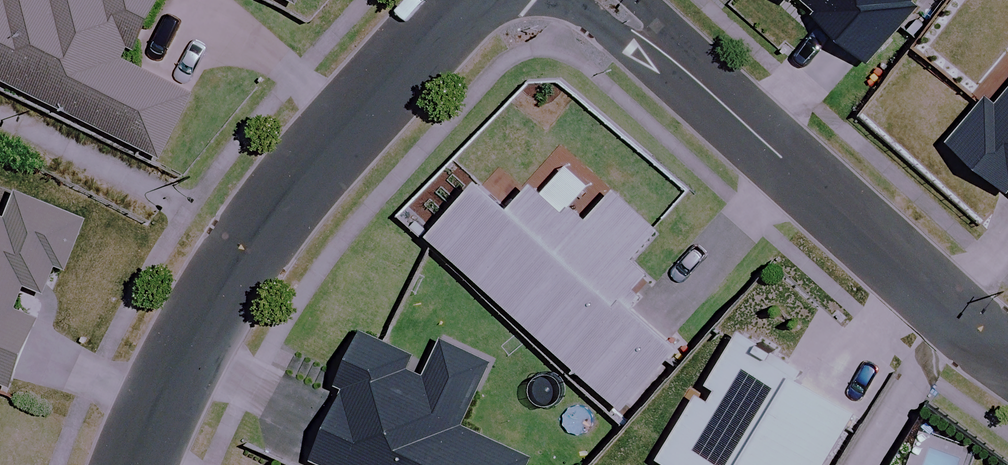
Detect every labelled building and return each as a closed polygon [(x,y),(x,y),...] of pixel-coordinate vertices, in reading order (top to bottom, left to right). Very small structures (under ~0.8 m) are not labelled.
[(54,1),(52,0),(11,0),(10,1),(8,0),(0,0),(0,76),(163,159),(195,97),(129,64),(161,0),(54,0),(54,1)] [(865,66),(915,9),(909,4),(913,0),(791,0),(865,66)] [(1001,112),(988,102),(952,147),(1007,191),(1007,103),(1001,112)] [(511,211),(481,183),(432,237),(624,411),(679,349),(630,304),(653,278),(634,260),(661,231),(617,191),(583,229),(534,185),(511,211)] [(22,196),(11,223),(0,218),(0,383),(13,389),(40,321),(15,312),(25,287),(57,300),(87,222),(22,196)] [(739,332),(662,461),(668,464),(825,464),(857,412),(795,375),(799,368),(739,332)] [(363,336),(340,388),(291,365),(256,441),(310,464),(526,464),(529,458),(461,427),(489,365),(444,344),(433,367),(363,336)]
